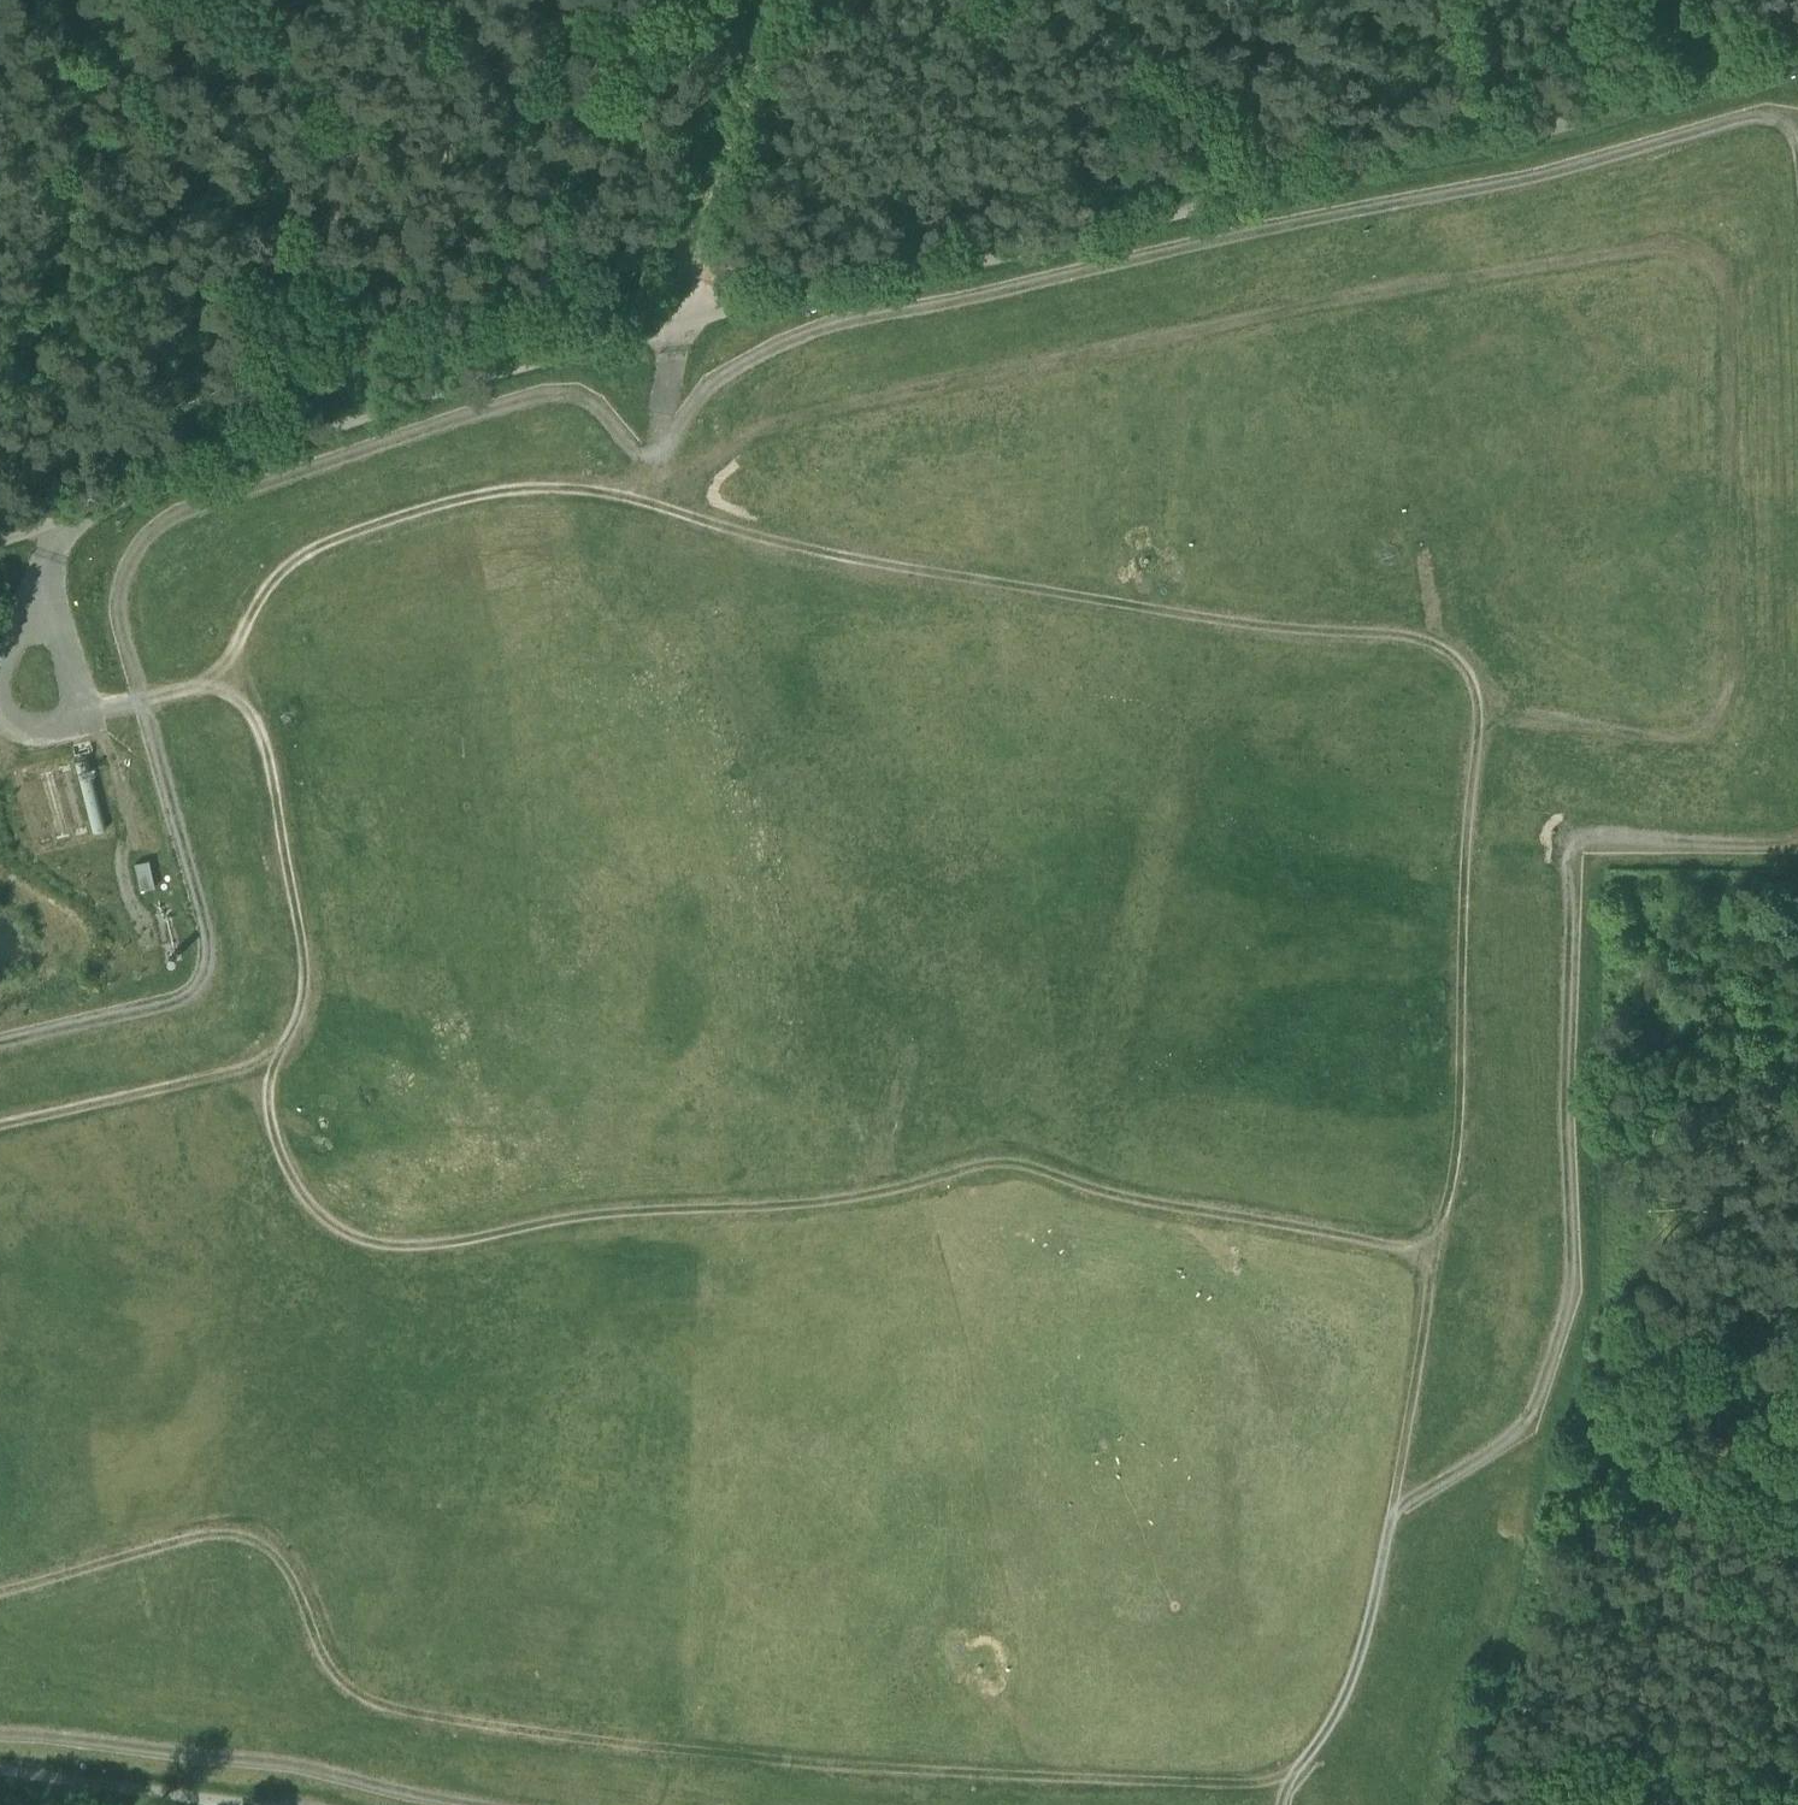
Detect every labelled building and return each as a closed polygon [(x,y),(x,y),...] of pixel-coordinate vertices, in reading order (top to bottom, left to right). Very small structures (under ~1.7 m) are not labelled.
[(83,756),(95,825),(109,823),(97,753),(83,756)] [(76,830),(57,762),(43,765),(62,834),(76,830)] [(141,881),(162,879),(158,851),(138,854),(141,881)]
